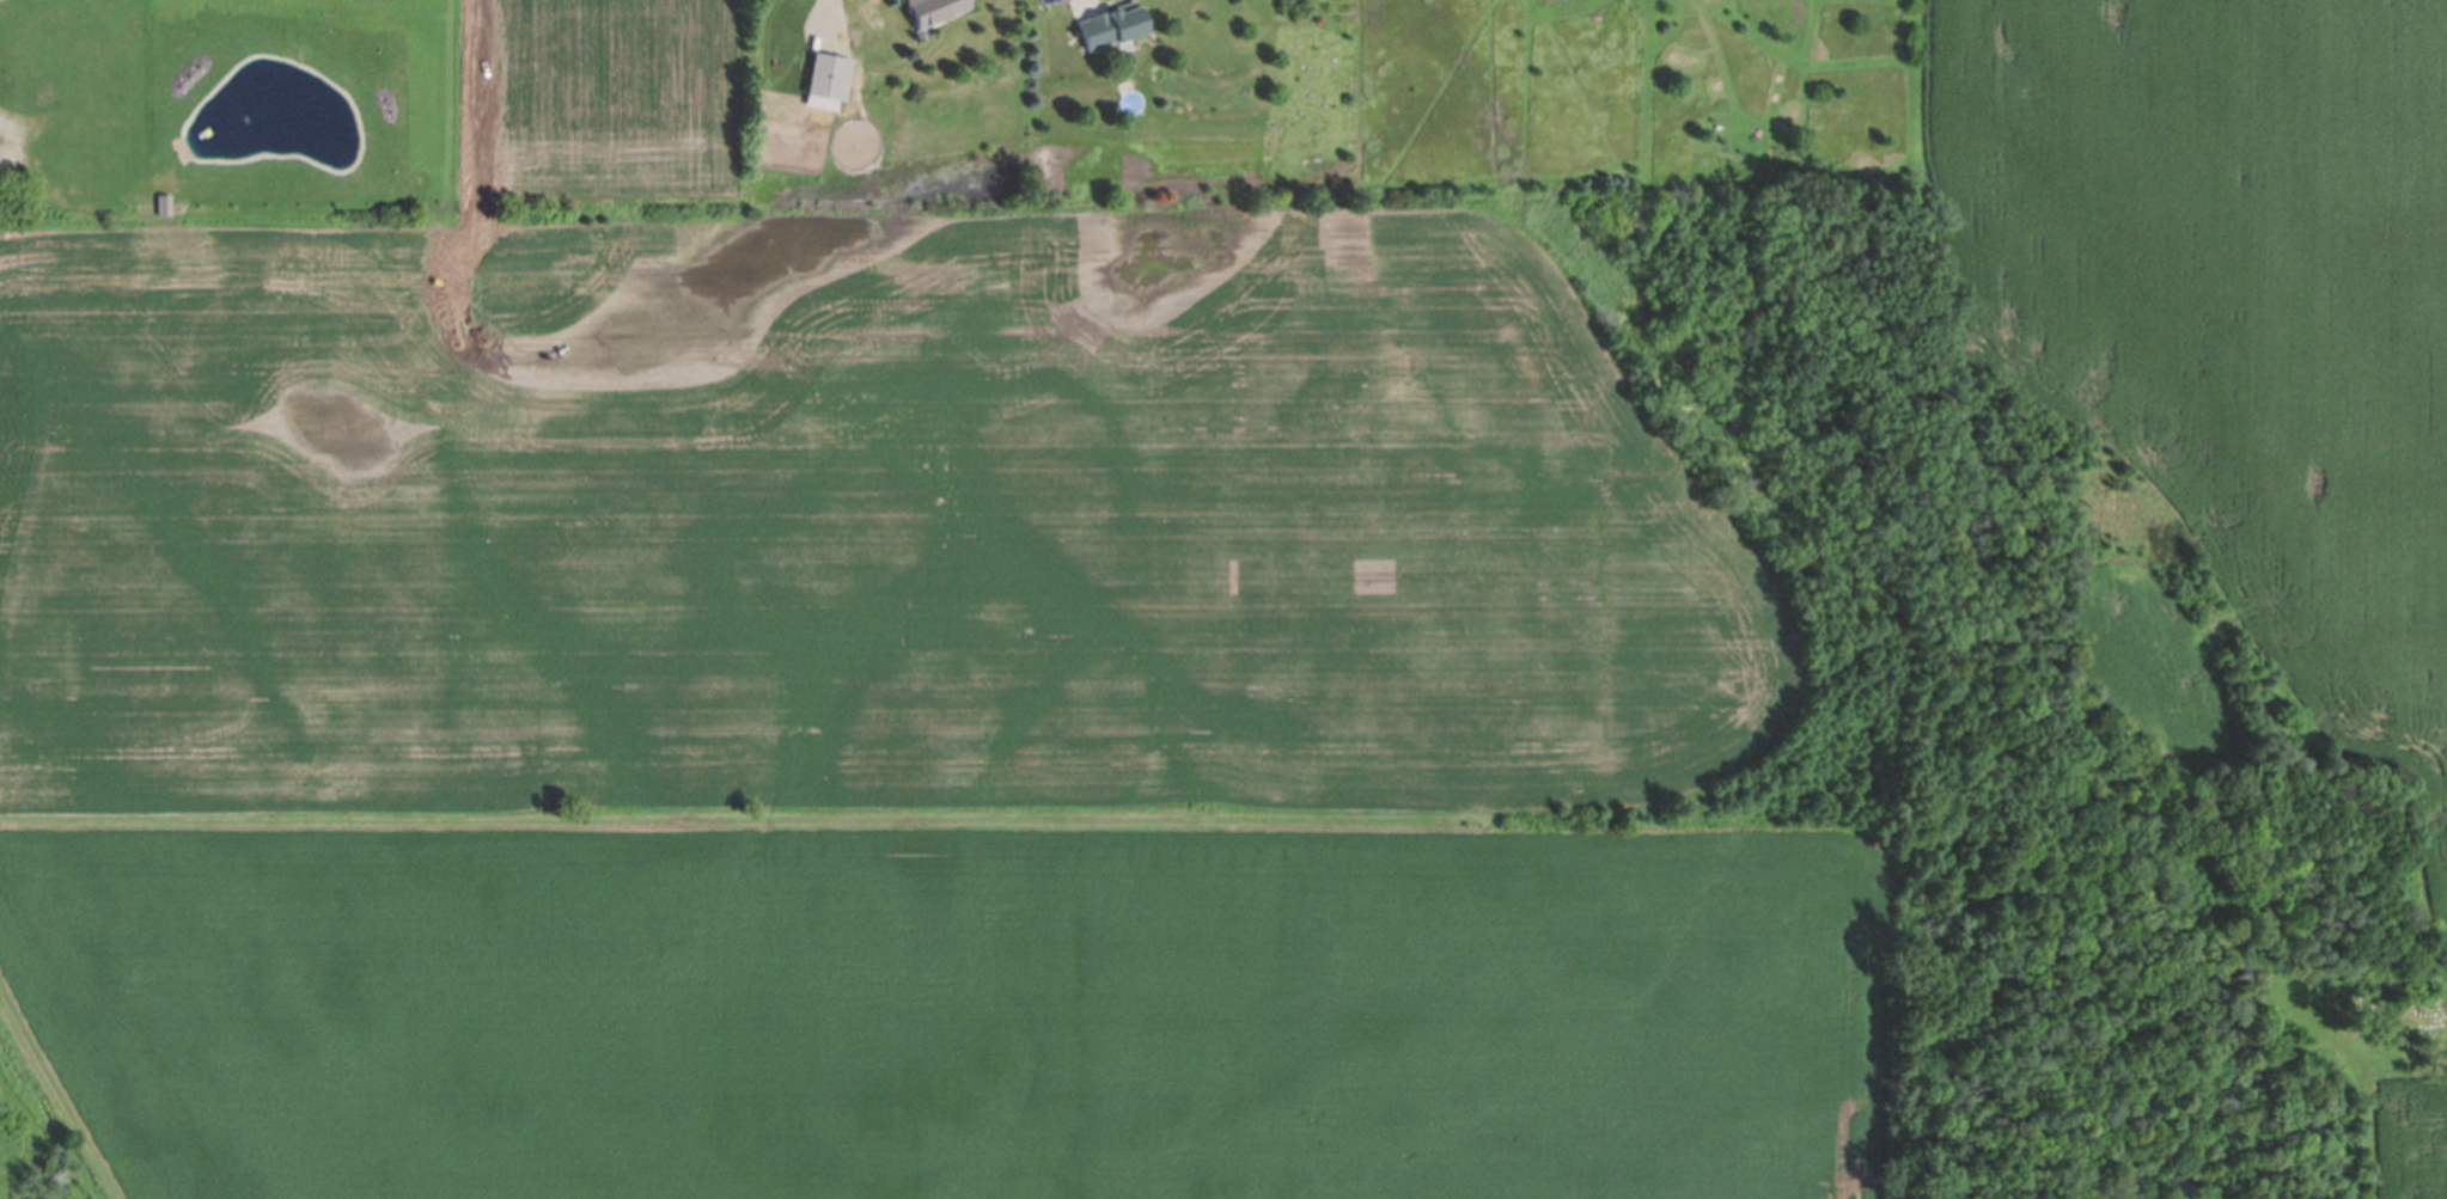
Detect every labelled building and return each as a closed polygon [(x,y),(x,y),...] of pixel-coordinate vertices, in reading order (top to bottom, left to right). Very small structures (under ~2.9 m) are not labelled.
[(917,29),(905,0),(968,0),(971,7),(917,29)] [(1113,6),(1131,0),(1135,0),(1146,31),(1116,42),(1115,39),(1086,50),(1076,22),(1085,18),(1085,17),(1103,11),(1105,16),(1104,12),(1115,8),(1113,6)] [(2,62),(0,62),(0,45),(1,45),(5,45),(7,47),(10,48),(10,49),(11,50),(12,53),(12,55),(11,57),(10,59),(8,61),(5,62),(2,62)] [(806,93),(813,51),(853,59),(846,100),(806,93)] [(2,103),(0,103),(0,87),(1,86),(5,87),(7,88),(8,91),(10,93),(10,94),(10,97),(10,98),(8,100),(7,102),(5,103),(4,103),(2,103)]
